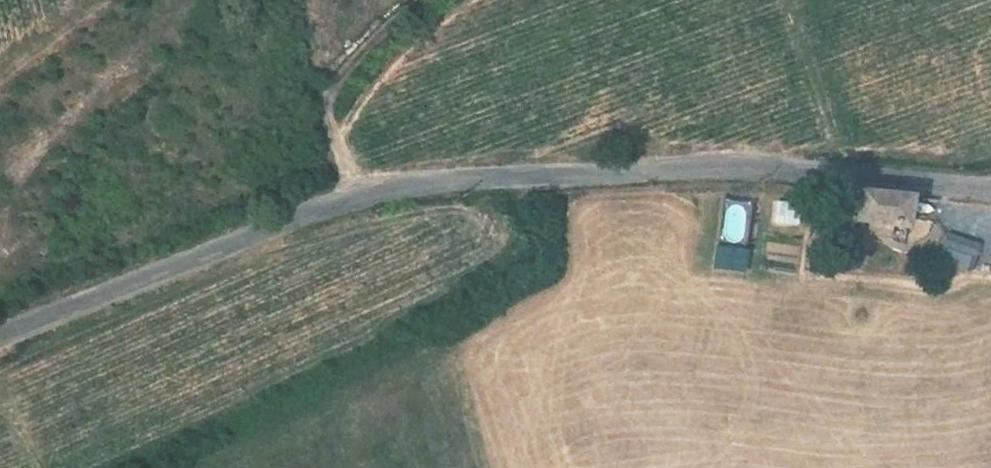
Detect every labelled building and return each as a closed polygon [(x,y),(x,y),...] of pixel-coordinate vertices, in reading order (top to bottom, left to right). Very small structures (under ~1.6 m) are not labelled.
[(913,197),(862,192),(857,224),(908,230),(913,197)] [(747,236),(750,201),(728,200),(726,235),(747,236)] [(772,201),(772,224),(796,224),(796,201),(772,201)] [(947,230),(936,257),(964,269),(975,242),(947,230)] [(714,244),(713,269),(744,271),(746,247),(714,244)]
